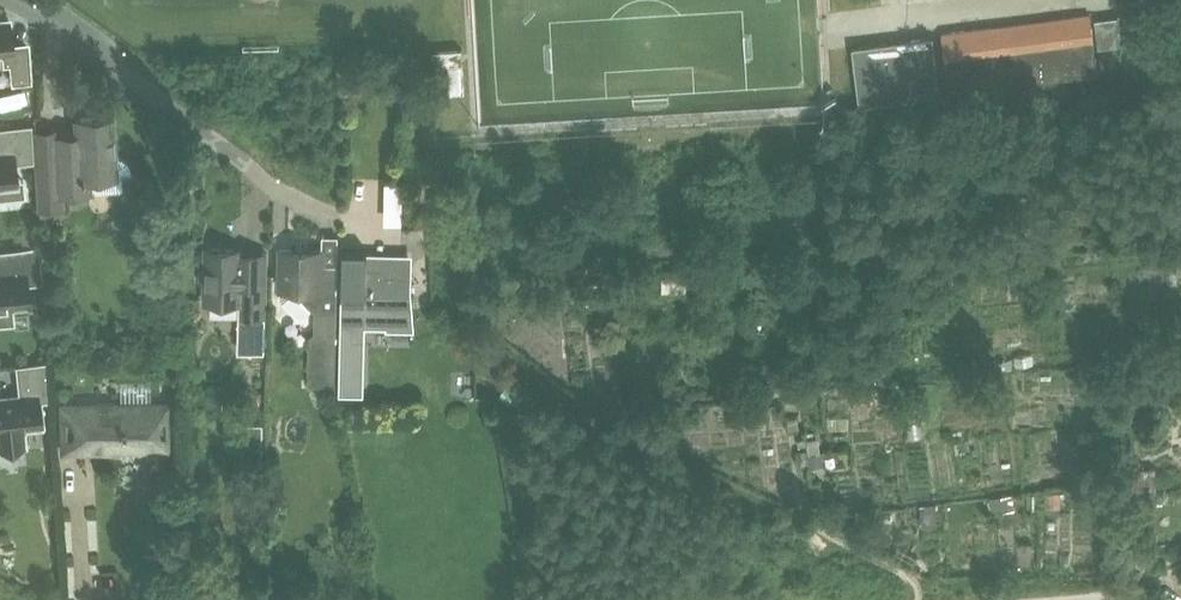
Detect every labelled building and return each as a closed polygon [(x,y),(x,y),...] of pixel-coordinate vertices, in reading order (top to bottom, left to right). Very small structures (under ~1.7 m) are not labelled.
[(942,33),(950,92),(1031,81),(1032,83),(1040,82),(1039,80),(1098,73),(1091,14),(1071,16),(1071,17),(1072,24),(992,34),(991,27),(992,27),(992,26),(942,33)] [(1122,44),(1118,16),(1095,19),(1099,47),(1122,44)] [(12,50),(11,43),(8,19),(0,19),(0,53),(2,53),(3,64),(9,63),(11,83),(31,81),(29,49),(12,50)] [(852,46),(860,104),(940,94),(933,36),(898,41),(899,44),(887,45),(887,42),(852,46)] [(462,48),(434,50),(435,64),(449,64),(450,93),(464,92),(462,48)] [(34,128),(39,209),(63,207),(62,192),(92,190),(91,175),(115,174),(116,189),(121,189),(125,186),(128,182),(130,178),(131,174),(130,169),(129,166),(126,163),(123,160),(120,158),(117,158),(114,158),(112,116),(75,118),(76,126),(34,128)] [(16,185),(14,163),(33,162),(31,125),(0,128),(0,186),(16,185)] [(334,382),(336,264),(322,264),(323,249),(308,249),(301,241),(293,248),(280,248),(279,288),(280,288),(280,298),(289,309),(302,313),(310,306),(314,311),(321,311),(321,331),(314,331),(308,334),(307,382),(334,382)] [(29,305),(26,283),(42,282),(39,246),(8,249),(10,273),(0,274),(0,308),(29,305)] [(241,301),(240,349),(264,349),(266,252),(243,252),(243,248),(205,247),(205,266),(200,270),(200,280),(204,284),(204,300),(241,301)] [(367,250),(343,250),(341,391),(362,391),(363,340),(352,340),(352,325),(389,326),(387,292),(411,290),(411,274),(382,274),(382,264),(367,264),(367,250)] [(414,328),(411,290),(387,292),(389,326),(389,327),(414,328)] [(936,330),(935,320),(925,321),(926,332),(936,330)] [(25,444),(24,428),(44,426),(42,400),(49,400),(46,362),(15,365),(18,394),(0,396),(0,446),(25,444)] [(146,452),(146,447),(167,447),(166,404),(115,405),(115,402),(95,403),(95,405),(63,406),(64,446),(121,445),(121,453),(146,452)] [(263,438),(239,438),(239,481),(263,481),(263,438)] [(1014,494),(991,497),(993,511),(1016,508),(1014,494)]
